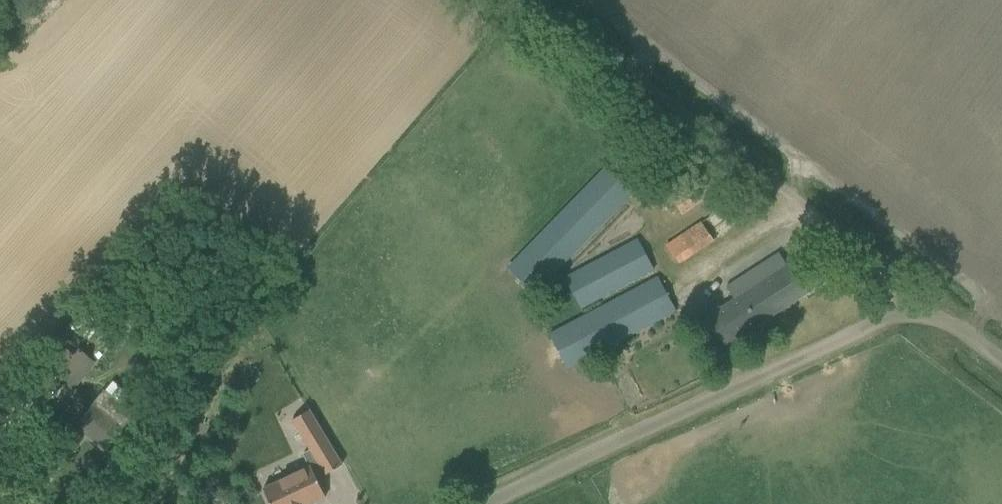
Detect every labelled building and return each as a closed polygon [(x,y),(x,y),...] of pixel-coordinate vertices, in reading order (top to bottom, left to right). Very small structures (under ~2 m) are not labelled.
[(667,193),(682,215),(717,192),(702,169),(667,193)] [(510,269),(533,292),(630,193),(606,171),(510,269)] [(666,244),(679,264),(758,212),(744,192),(666,244)] [(606,226),(622,245),(626,242),(627,243),(649,225),(633,205),(606,226)] [(565,277),(581,307),(653,269),(637,239),(565,277)] [(700,321),(719,350),(825,281),(807,252),(787,264),(779,253),(726,287),(734,299),(700,321)] [(550,337),(567,367),(675,310),(659,279),(550,337)] [(71,327),(79,335),(94,320),(85,312),(71,327)] [(49,368),(72,389),(95,363),(80,349),(74,356),(66,348),(49,368)] [(98,350),(93,356),(97,360),(103,354),(98,350)] [(89,438),(103,449),(137,408),(127,399),(122,405),(105,391),(80,422),(93,433),(89,438)] [(262,488),(269,503),(310,503),(324,498),(315,476),(323,473),(327,478),(344,467),(310,413),(293,423),(310,450),(302,453),(308,466),(262,488)]
